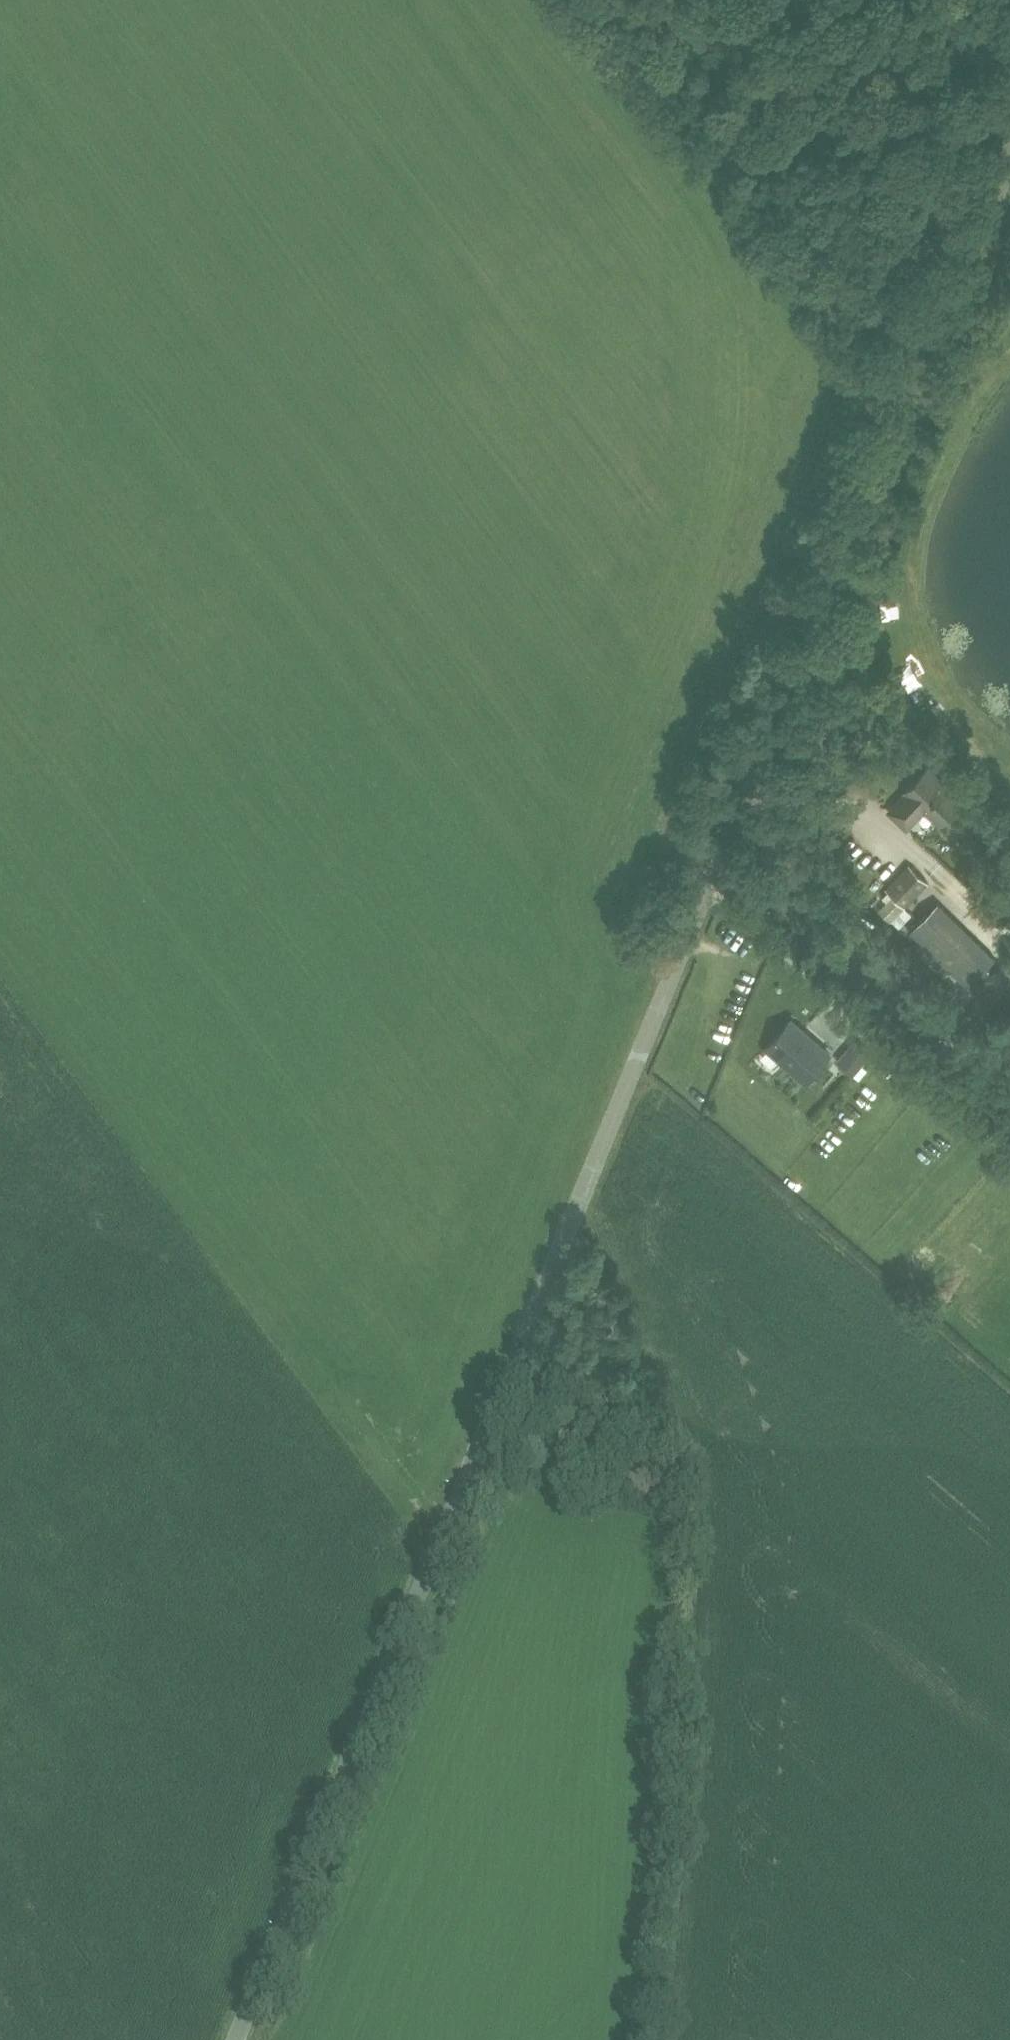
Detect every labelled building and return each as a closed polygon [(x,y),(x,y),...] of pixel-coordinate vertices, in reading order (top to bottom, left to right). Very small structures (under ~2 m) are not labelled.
[(891,812),(907,826),(924,808),(940,822),(961,799),(927,767),(905,790),(906,791),(891,808),(891,812)] [(797,876),(801,869),(794,865),(790,873),(797,876)] [(887,889),(905,906),(928,882),(911,865),(887,889)] [(909,930),(924,944),(951,916),(937,902),(938,902),(937,901),(909,930)] [(900,926),(913,913),(905,906),(892,919),(900,926)] [(791,1019),(767,1046),(806,1080),(830,1054),(791,1019)] [(871,1052),(856,1039),(838,1060),(853,1073),(871,1052)]
